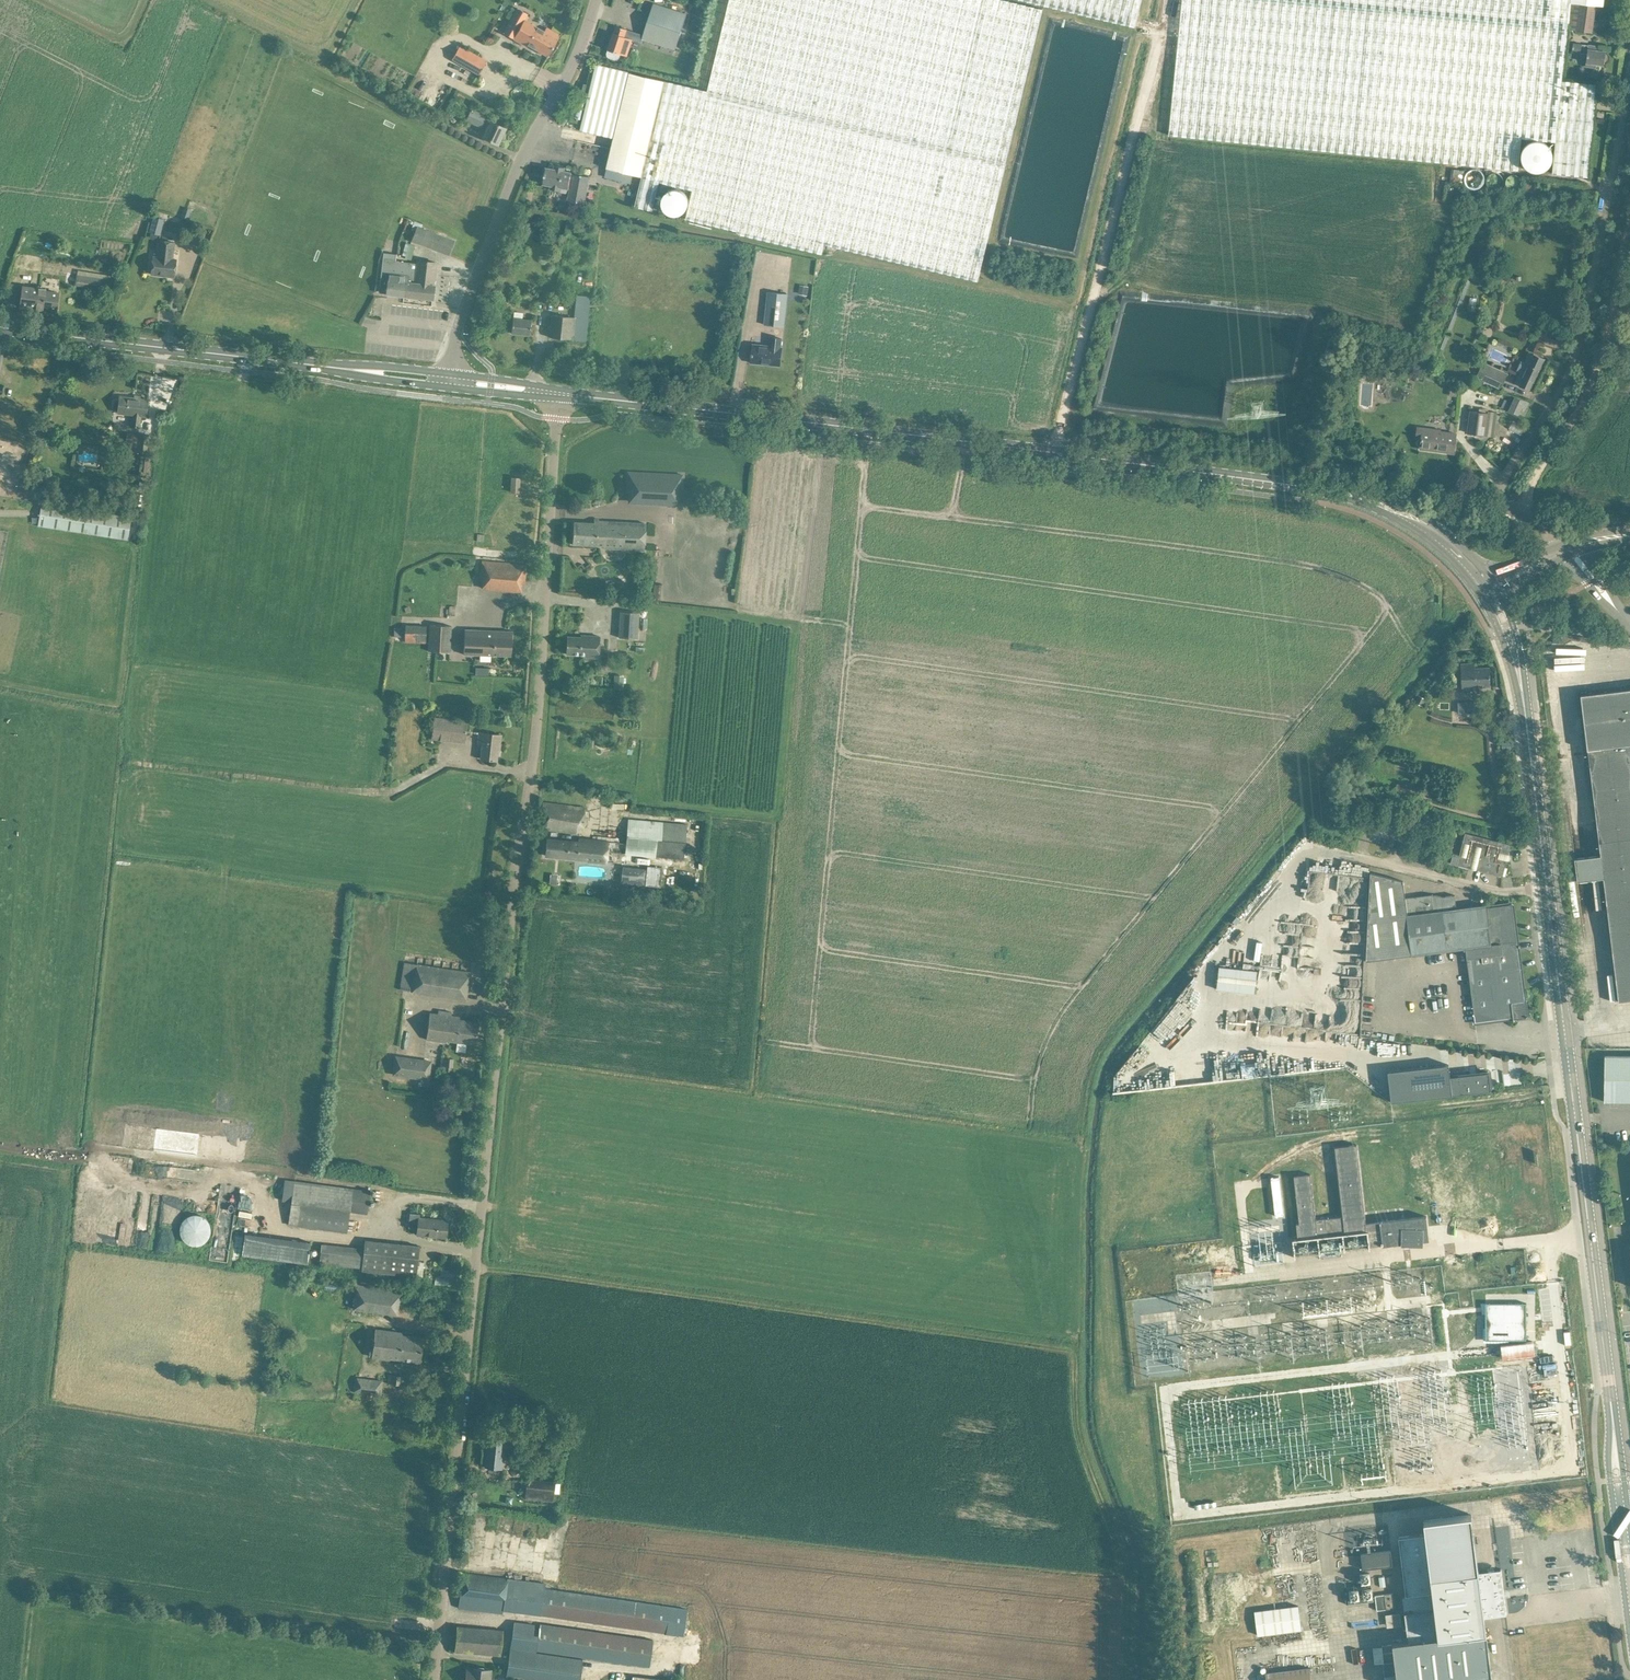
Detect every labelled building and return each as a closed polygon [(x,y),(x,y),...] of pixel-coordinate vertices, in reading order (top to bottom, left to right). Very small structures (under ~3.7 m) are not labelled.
[(978,281),(1043,10),(1004,0),(730,0),(708,92),(596,64),(580,130),(614,138),(605,177),(622,181),(624,172),(642,177),(635,206),(653,211),(660,182),(693,190),(686,219),(737,231),(737,233),(822,254),(825,244),(978,281)] [(1135,27),(1142,0),(1023,0),(1135,27)] [(1594,113),(1597,85),(1563,81),(1568,29),(1592,33),(1596,5),(1603,6),(1604,0),(1182,0),(1169,134),(1235,141),(1518,170),(1521,138),(1555,141),(1552,173),(1588,176),(1594,113)] [(642,39),(674,49),(685,13),(653,3),(642,39)] [(517,8),(503,33),(522,44),(523,42),(548,56),(560,35),(559,35),(557,39),(524,20),(528,14),(517,8)] [(473,15),(470,21),(481,27),(484,20),(473,15)] [(491,45),(498,28),(492,26),(488,36),(480,33),(477,39),(491,45)] [(627,29),(617,26),(614,33),(613,34),(611,35),(610,39),(611,41),(608,50),(609,50),(607,54),(608,56),(609,57),(616,59),(618,59),(619,57),(621,54),(627,56),(630,47),(627,46),(630,38),(625,37),(627,29)] [(1598,46),(1588,45),(1588,47),(1582,46),(1582,44),(1573,43),(1572,52),(1587,54),(1585,66),(1594,67),(1595,64),(1604,65),(1606,52),(1597,50),(1598,46)] [(479,75),(487,61),(460,46),(452,59),(479,75)] [(487,128),(483,137),(498,144),(499,142),(500,143),(502,138),(501,137),(505,128),(484,118),(485,116),(471,109),(466,120),(480,126),(481,125),(487,128)] [(567,114),(561,121),(565,124),(571,117),(567,114)] [(1521,158),(1521,160),(1522,162),(1523,164),(1524,165),(1525,167),(1526,168),(1527,169),(1529,170),(1530,171),(1532,172),(1534,172),(1536,172),(1538,172),(1539,172),(1541,172),(1543,171),(1545,170),(1546,169),(1548,168),(1549,167),(1550,166),(1551,164),(1552,162),(1552,161),(1552,159),(1553,157),(1553,155),(1552,153),(1552,151),(1551,150),(1550,148),(1549,147),(1548,145),(1546,144),(1545,143),(1543,142),(1542,142),(1540,141),(1538,141),(1536,141),(1534,141),(1533,142),(1531,142),(1529,143),(1528,144),(1526,145),(1525,146),(1524,148),(1523,150),(1522,151),(1522,153),(1521,155),(1521,157),(1521,158)] [(589,181),(589,177),(579,175),(576,174),(571,173),(572,172),(566,171),(565,171),(565,167),(555,166),(554,169),(546,168),(545,175),(544,175),(542,182),(544,182),(543,184),(551,185),(550,189),(561,191),(561,187),(570,189),(568,201),(585,204),(589,181)] [(1465,178),(1464,180),(1465,181),(1465,183),(1466,184),(1466,185),(1467,186),(1468,187),(1470,188),(1471,189),(1472,189),(1474,189),(1475,189),(1477,189),(1478,189),(1479,188),(1481,187),(1482,186),(1483,185),(1483,184),(1484,183),(1484,181),(1484,180),(1484,178),(1484,177),(1484,175),(1483,174),(1482,173),(1481,172),(1480,171),(1479,170),(1477,170),(1476,170),(1474,169),(1473,170),(1471,170),(1470,170),(1469,171),(1468,172),(1467,173),(1466,174),(1465,176),(1465,177),(1465,178)] [(1486,180),(1486,181),(1486,182),(1486,184),(1487,185),(1487,186),(1488,187),(1489,188),(1490,189),(1492,189),(1493,190),(1494,190),(1496,190),(1497,190),(1498,189),(1499,189),(1500,188),(1501,187),(1502,186),(1503,185),(1503,183),(1503,182),(1503,181),(1503,179),(1503,178),(1502,177),(1501,176),(1500,175),(1499,174),(1498,173),(1497,173),(1495,173),(1494,173),(1493,173),(1491,173),(1490,174),(1489,175),(1488,176),(1487,177),(1487,178),(1486,180)] [(1506,181),(1505,182),(1506,183),(1506,185),(1506,186),(1507,187),(1508,188),(1509,189),(1510,189),(1511,190),(1513,190),(1514,190),(1515,190),(1516,189),(1517,189),(1518,188),(1519,187),(1520,186),(1521,185),(1521,184),(1521,182),(1521,181),(1521,180),(1520,179),(1519,177),(1519,176),(1518,176),(1516,175),(1515,175),(1514,174),(1513,174),(1511,175),(1510,175),(1509,176),(1508,176),(1507,177),(1506,178),(1506,180),(1506,181)] [(1413,177),(1412,191),(1425,192),(1426,179),(1413,177)] [(1411,191),(1410,205),(1423,206),(1425,193),(1411,191)] [(618,214),(627,214),(628,204),(618,203),(618,214)] [(1410,205),(1409,219),(1422,220),(1423,207),(1410,205)] [(185,207),(181,218),(188,220),(191,209),(185,207)] [(154,217),(150,233),(159,235),(163,219),(154,217)] [(1409,219),(1407,233),(1420,234),(1422,221),(1409,219)] [(449,255),(454,240),(417,227),(412,241),(449,255)] [(40,228),(38,238),(47,240),(49,231),(40,228)] [(1407,234),(1406,247),(1419,248),(1420,235),(1407,234)] [(151,274),(168,276),(168,275),(172,275),(172,276),(174,277),(176,259),(172,259),(174,242),(159,240),(157,257),(153,256),(152,264),(150,264),(149,272),(151,272),(151,274)] [(433,285),(436,262),(417,260),(417,263),(396,261),(396,254),(383,252),(383,259),(380,285),(379,291),(387,292),(386,294),(432,299),(434,285),(433,285)] [(75,274),(73,285),(108,290),(109,278),(75,274)] [(1498,274),(1494,279),(1499,282),(1503,277),(1498,274)] [(56,311),(58,293),(46,291),(46,290),(23,286),(20,306),(56,311)] [(801,286),(799,296),(807,297),(809,288),(801,286)] [(765,325),(785,328),(788,295),(768,293),(765,325)] [(581,313),(588,314),(589,296),(582,295),(581,313)] [(552,315),(550,337),(574,340),(577,317),(552,315)] [(531,320),(513,318),(511,333),(529,335),(531,320)] [(751,363),(763,364),(764,361),(769,361),(768,364),(780,366),(782,347),(781,347),(782,338),(771,337),(770,346),(753,344),(752,353),(751,353),(751,355),(752,356),(751,363)] [(1545,358),(1535,354),(1520,385),(1530,390),(1545,358)] [(1501,390),(1508,374),(1484,364),(1478,380),(1501,390)] [(140,415),(146,416),(148,399),(127,397),(127,396),(119,395),(118,398),(119,398),(118,413),(132,414),(130,425),(139,426),(140,415)] [(1515,397),(1509,410),(1519,415),(1525,401),(1515,397)] [(1487,413),(1470,411),(1467,433),(1485,435),(1487,413)] [(1454,453),(1456,433),(1441,431),(1441,430),(1418,427),(1416,438),(1421,438),(1420,448),(1454,453)] [(150,454),(152,437),(131,435),(130,452),(150,454)] [(681,505),(682,475),(628,472),(626,493),(628,493),(628,503),(635,503),(681,505)] [(520,478),(511,477),(510,492),(519,492),(520,478)] [(42,503),(38,526),(128,540),(131,517),(42,503)] [(603,548),(644,550),(646,523),(599,521),(599,519),(594,519),(594,523),(573,522),(572,544),(604,546),(603,548)] [(493,538),(492,529),(483,529),(483,538),(493,538)] [(484,588),(521,591),(522,584),(525,584),(526,565),(482,561),(481,581),(485,581),(484,588)] [(639,612),(621,611),(619,638),(637,639),(639,612)] [(406,625),(405,642),(426,643),(427,626),(406,625)] [(429,625),(428,651),(450,652),(451,626),(429,625)] [(465,629),(463,653),(511,655),(512,631),(465,629)] [(598,658),(599,636),(580,635),(580,637),(567,636),(566,654),(586,655),(585,657),(598,658)] [(1475,663),(1461,664),(1462,692),(1479,691),(1479,686),(1490,686),(1489,667),(1475,668),(1475,663)] [(615,676),(614,689),(622,690),(623,676),(615,676)] [(1581,695),(1600,855),(1575,858),(1577,881),(1603,878),(1618,1001),(1629,1000),(1629,689),(1581,695)] [(1476,713),(1475,701),(1450,702),(1450,714),(1476,713)] [(467,721),(434,718),(431,739),(465,742),(467,721)] [(493,759),(497,760),(498,750),(497,750),(498,746),(500,747),(501,735),(479,732),(478,737),(483,738),(480,758),(491,759),(491,760),(493,760),(493,759)] [(583,833),(585,806),(543,802),(540,829),(583,833)] [(1377,813),(1373,829),(1383,831),(1387,816),(1377,813)] [(628,821),(625,854),(684,860),(687,827),(628,821)] [(1459,855),(1457,864),(1503,876),(1511,844),(1465,833),(1459,855)] [(588,861),(605,862),(607,841),(579,839),(579,842),(547,839),(545,855),(588,859),(588,861)] [(1451,863),(1457,864),(1459,855),(1453,853),(1451,863)] [(623,868),(621,884),(623,884),(661,888),(663,867),(647,866),(647,870),(623,868)] [(693,869),(692,881),(700,882),(701,869),(693,869)] [(1311,869),(1310,890),(1322,891),(1324,870),(1311,869)] [(1464,947),(1474,1026),(1514,1021),(1512,1003),(1524,1001),(1512,904),(1486,907),(1486,905),(1457,909),(1455,895),(1443,896),(1432,894),(1405,898),(1403,880),(1370,872),(1366,959),(1412,954),(1464,947)] [(1348,955),(1348,967),(1358,967),(1358,956),(1348,955)] [(470,972),(404,962),(400,990),(466,999),(470,972)] [(1255,993),(1257,971),(1219,967),(1217,989),(1255,993)] [(430,1013),(426,1039),(449,1043),(449,1041),(457,1042),(456,1051),(465,1052),(466,1043),(476,1044),(479,1022),(459,1019),(460,1017),(451,1016),(438,1014),(430,1013)] [(1367,1041),(1367,1049),(1380,1049),(1380,1041),(1367,1041)] [(1604,1101),(1629,1102),(1629,1056),(1605,1056),(1604,1101)] [(396,1057),(394,1075),(429,1080),(432,1062),(396,1057)] [(441,1057),(440,1070),(450,1071),(451,1067),(452,1067),(453,1058),(441,1057)] [(1491,1091),(1489,1072),(1450,1076),(1449,1064),(1388,1071),(1391,1102),(1491,1091)] [(1429,1240),(1426,1216),(1366,1223),(1357,1144),(1335,1147),(1343,1216),(1316,1219),(1311,1174),(1294,1176),(1300,1223),(1296,1224),(1298,1239),(1293,1239),(1295,1257),(1296,1257),(1294,1240),(1318,1237),(1343,1234),(1367,1231),(1369,1249),(1370,1249),(1370,1246),(1383,1245),(1429,1240)] [(1279,1176),(1271,1178),(1275,1216),(1284,1215),(1279,1176)] [(289,1223),(346,1232),(350,1211),(367,1213),(370,1191),(294,1181),(289,1223)] [(1527,1192),(1517,1192),(1517,1201),(1527,1201),(1527,1192)] [(247,1206),(246,1212),(260,1215),(261,1209),(247,1206)] [(445,1237),(447,1221),(419,1218),(420,1214),(410,1213),(408,1228),(418,1229),(417,1234),(445,1237)] [(220,1233),(220,1256),(235,1257),(235,1233),(220,1233)] [(311,1242),(245,1233),(242,1255),(307,1264),(311,1242)] [(365,1240),(364,1250),(362,1268),(361,1270),(416,1276),(419,1246),(365,1240)] [(362,1268),(364,1250),(321,1245),(319,1263),(362,1268)] [(398,1315),(401,1290),(357,1285),(357,1289),(354,1309),(363,1310),(398,1315)] [(1526,1303),(1486,1303),(1485,1340),(1526,1340),(1526,1303)] [(403,1333),(375,1329),(372,1357),(390,1359),(390,1358),(420,1362),(423,1338),(402,1335),(403,1333)] [(400,1385),(401,1376),(389,1375),(387,1384),(400,1385)] [(355,1378),(354,1391),(380,1395),(382,1381),(355,1378)] [(558,1426),(557,1438),(567,1438),(567,1426),(558,1426)] [(484,1466),(502,1468),(505,1439),(488,1437),(484,1466)] [(552,1502),(555,1483),(527,1479),(524,1498),(552,1502)] [(1486,1633),(1484,1617),(1507,1614),(1501,1569),(1478,1571),(1471,1514),(1424,1520),(1426,1534),(1399,1537),(1406,1595),(1402,1596),(1404,1612),(1408,1641),(1393,1643),(1395,1660),(1383,1662),(1385,1675),(1385,1679),(1479,1679),(1491,1678),(1486,1633)] [(1393,1566),(1391,1551),(1361,1554),(1363,1569),(1393,1566)] [(630,1627),(683,1636),(687,1611),(544,1589),(545,1585),(463,1572),(458,1608),(502,1614),(503,1610),(630,1627)] [(1371,1583),(1370,1573),(1360,1574),(1361,1584),(1371,1583)] [(1375,1595),(1377,1610),(1395,1608),(1394,1593),(1375,1595)] [(1297,1606),(1254,1611),(1257,1635),(1301,1630),(1297,1606)] [(510,1679),(580,1679),(583,1659),(537,1652),(537,1650),(648,1666),(652,1640),(513,1621),(507,1679),(510,1679)] [(501,1655),(503,1630),(456,1626),(454,1651),(501,1655)] [(1289,1634),(1289,1646),(1300,1646),(1300,1634),(1289,1634)] [(1394,1659),(1392,1644),(1382,1646),(1384,1660),(1394,1659)] [(1266,1679),(1311,1679),(1310,1667),(1266,1673),(1266,1679)] [(466,1679),(467,1679),(489,1679),(491,1670),(471,1668),(471,1669),(467,1669),(466,1679)]
